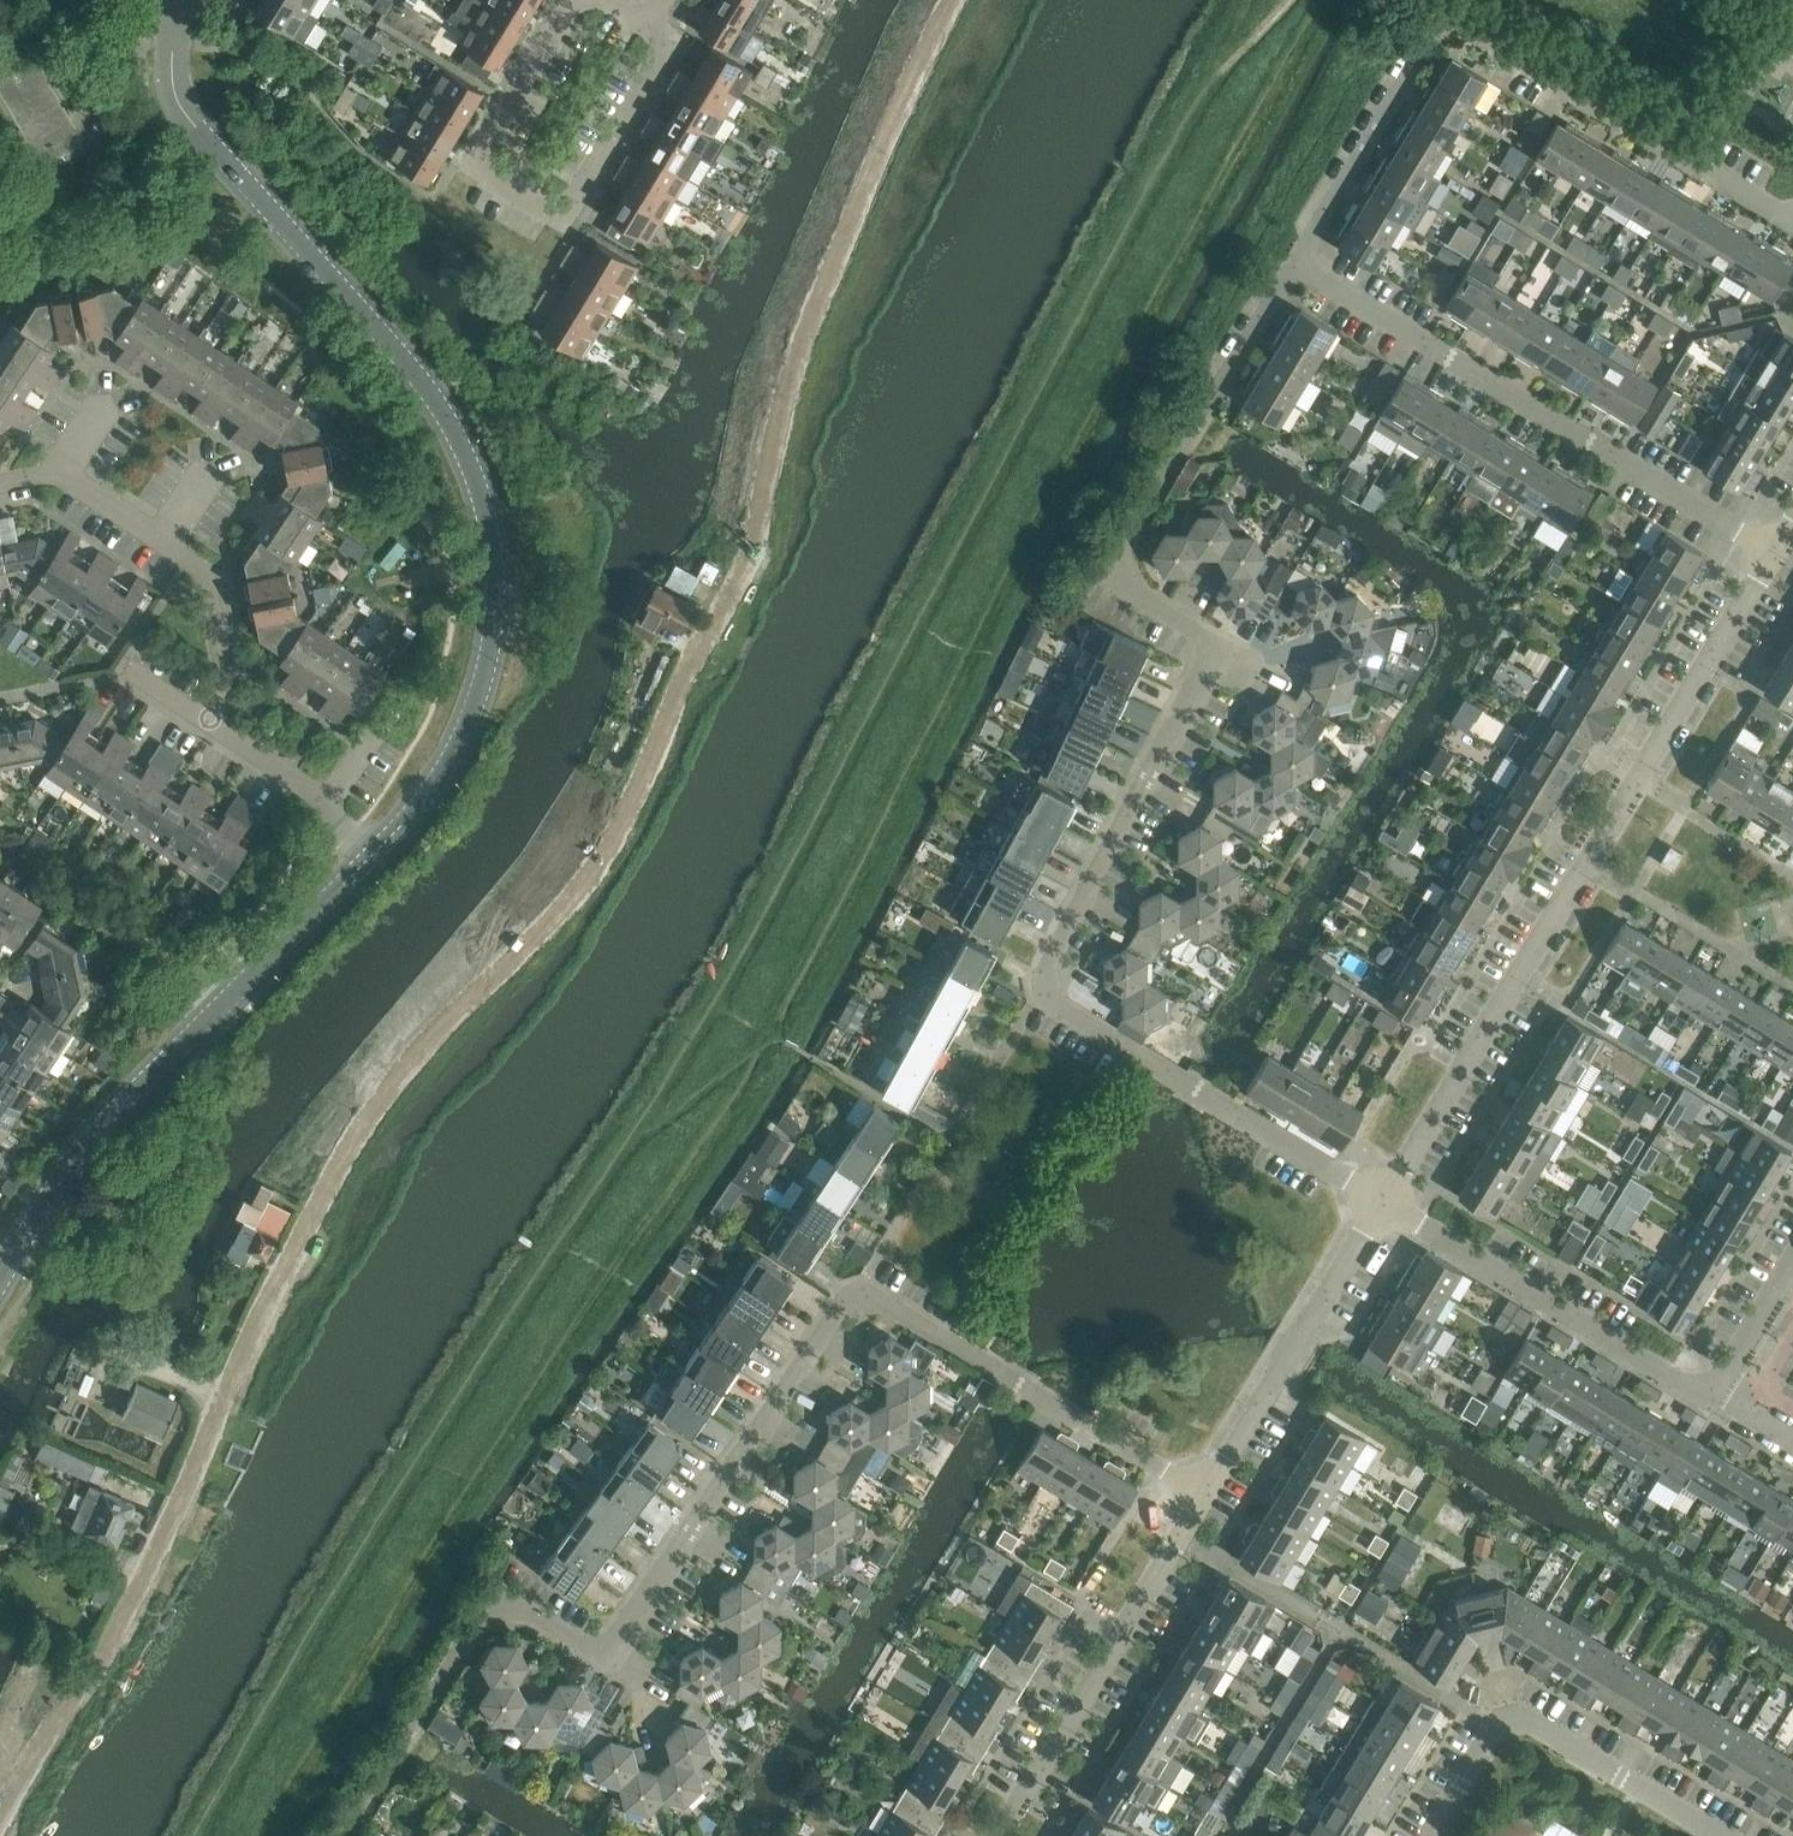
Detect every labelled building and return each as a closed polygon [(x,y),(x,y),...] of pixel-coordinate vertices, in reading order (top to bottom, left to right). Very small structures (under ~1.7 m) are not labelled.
[(303,42),(318,18),(308,12),(288,0),(261,0),(254,11),(303,42)] [(308,12),(316,0),(288,0),(308,12)] [(387,0),(376,0),(373,6),(384,13),(391,2),(387,0)] [(485,1),(524,25),(537,4),(530,0),(485,0),(485,1)] [(714,9),(753,32),(765,12),(746,0),(719,0),(714,9)] [(765,12),(772,0),(746,0),(765,12)] [(472,22),(511,46),(524,25),(485,1),(472,22)] [(701,31),(732,50),(739,55),(753,32),(714,9),(701,31)] [(458,44),(469,51),(462,64),(486,79),(494,66),(497,68),(511,46),(472,22),(453,11),(448,20),(467,31),(458,44)] [(361,32),(355,42),(366,49),(372,39),(361,32)] [(366,49),(377,56),(383,45),(372,39),(366,49)] [(355,42),(348,53),(359,60),(366,49),(355,42)] [(752,71),(713,47),(700,69),(739,93),(752,71)] [(359,60),(370,66),(377,56),(366,49),(359,60)] [(817,61),(805,54),(801,61),(812,68),(817,61)] [(1443,63),(1433,80),(1473,104),(1485,111),(1500,87),(1453,58),(1448,66),(1443,63)] [(484,91),(439,63),(430,77),(431,81),(433,83),(429,90),(469,114),(484,91)] [(778,71),(764,63),(759,71),(773,79),(778,71)] [(694,79),(679,70),(672,81),(726,114),(739,93),(700,69),(694,79)] [(754,80),(768,88),(773,79),(759,71),(754,80)] [(778,71),(773,79),(786,87),(791,79),(778,71)] [(1423,96),(1428,99),(1424,106),(1459,127),(1473,104),(1433,80),(1423,96)] [(665,93),(680,102),(674,111),(714,135),(726,114),(672,81),(665,93)] [(358,92),(347,86),(340,96),(351,103),(358,92)] [(416,112),(456,137),(469,114),(429,90),(416,112)] [(334,107),(345,113),(351,103),(340,96),(334,107)] [(1420,113),(1415,110),(1405,127),(1445,151),(1459,127),(1424,106),(1420,113)] [(1551,118),(1537,110),(1523,134),(1537,142),(1551,118)] [(669,121),(654,112),(647,123),(701,156),(714,135),(674,111),(669,121)] [(456,137),(416,112),(402,134),(442,159),(456,137)] [(1558,122),(1536,157),(1561,172),(1585,132),(1568,122),(1565,127),(1558,122)] [(640,135),(655,144),(649,153),(688,177),(701,156),(647,123),(640,135)] [(1395,143),(1400,146),(1396,153),(1430,174),(1445,151),(1405,127),(1395,143)] [(1598,147),(1601,142),(1585,132),(1561,172),(1584,186),(1605,151),(1598,147)] [(388,157),(428,182),(442,159),(402,134),(388,157)] [(1518,143),(1532,151),(1537,142),(1523,134),(1518,143)] [(1530,154),(1512,144),(1505,155),(1523,166),(1530,154)] [(1615,150),(1612,155),(1605,151),(1584,186),(1608,200),(1632,160),(1615,150)] [(643,163),(628,154),(621,165),(675,198),(688,177),(649,153),(643,163)] [(1430,174),(1396,153),(1391,160),(1386,157),(1376,173),(1427,204),(1441,181),(1430,174)] [(1499,166),(1516,176),(1523,166),(1505,155),(1499,166)] [(1645,175),(1648,170),(1632,160),(1608,200),(1631,214),(1652,179),(1645,175)] [(614,177),(629,186),(623,195),(663,219),(675,198),(621,165),(614,177)] [(1495,181),(1508,189),(1513,180),(1500,172),(1495,181)] [(1366,190),(1371,193),(1367,200),(1402,221),(1416,198),(1376,173),(1366,190)] [(1662,178),(1659,183),(1652,179),(1631,214),(1655,228),(1679,188),(1662,178)] [(1503,198),(1508,189),(1495,181),(1489,190),(1503,198)] [(1692,203),(1695,198),(1679,188),(1655,228),(1649,237),(1673,251),(1699,208),(1692,203)] [(1484,193),(1478,203),(1495,213),(1501,203),(1484,193)] [(649,242),(663,219),(623,195),(610,218),(614,220),(606,232),(631,247),(638,235),(649,242)] [(1514,199),(1506,213),(1528,226),(1536,212),(1514,199)] [(1363,207),(1358,204),(1348,220),(1388,244),(1402,221),(1367,200),(1363,207)] [(1478,203),(1472,213),(1489,223),(1495,213),(1478,203)] [(1709,207),(1706,212),(1699,208),(1673,251),(1671,253),(1695,267),(1701,257),(1726,217),(1709,207)] [(1537,231),(1545,218),(1536,212),(1528,226),(1537,231)] [(1739,232),(1742,227),(1726,217),(1701,257),(1725,271),(1746,236),(1739,232)] [(1485,228),(1472,219),(1466,228),(1473,232),(1480,236),(1485,228)] [(1343,240),(1338,248),(1373,269),(1388,244),(1348,220),(1338,237),(1343,240)] [(1480,236),(1466,228),(1459,223),(1446,245),(1467,258),(1480,236)] [(1516,227),(1508,241),(1516,246),(1524,232),(1516,227)] [(1525,251),(1533,238),(1524,232),(1516,246),(1525,251)] [(1575,235),(1566,249),(1575,254),(1583,240),(1575,235)] [(1756,235),(1753,240),(1746,236),(1725,271),(1748,285),(1772,245),(1756,235)] [(1584,260),(1592,246),(1583,240),(1575,254),(1584,260)] [(638,266),(598,242),(590,254),(573,244),(566,254),(624,290),(638,266)] [(1443,244),(1436,255),(1457,268),(1463,257),(1443,244)] [(1789,255),(1772,245),(1748,285),(1772,300),(1792,266),(1792,265),(1786,260),(1789,255)] [(183,259),(174,252),(167,262),(177,268),(183,259)] [(560,265),(577,275),(570,287),(611,312),(624,290),(566,254),(560,265)] [(1563,255),(1554,269),(1563,274),(1571,260),(1563,255)] [(659,258),(656,263),(670,273),(675,266),(667,258),(659,258)] [(1475,259),(1447,306),(1454,311),(1451,316),(1468,326),(1492,286),(1499,273),(1475,259)] [(1572,280),(1580,266),(1571,260),(1563,274),(1572,280)] [(1621,263),(1613,277),(1622,283),(1630,269),(1621,263)] [(1457,274),(1443,266),(1438,275),(1452,283),(1457,274)] [(1630,288),(1639,274),(1630,269),(1622,283),(1630,288)] [(1424,299),(1437,307),(1452,283),(1438,275),(1424,299)] [(1609,283),(1601,297),(1610,303),(1618,289),(1609,283)] [(1484,336),(1487,331),(1494,335),(1515,300),(1492,286),(1468,326),(1484,336)] [(98,337),(97,332),(105,330),(117,338),(144,297),(132,289),(127,296),(114,287),(81,294),(90,339),(98,337)] [(563,299),(546,288),(539,299),(597,334),(611,312),(570,287),(563,299)] [(1618,308),(1627,294),(1618,289),(1610,303),(1618,308)] [(1669,292),(1660,306),(1669,311),(1677,297),(1669,292)] [(63,339),(71,337),(72,342),(80,340),(71,296),(38,303),(29,316),(22,311),(14,324),(55,351),(63,339)] [(127,345),(116,361),(126,367),(169,302),(167,301),(162,309),(144,297),(117,338),(127,345)] [(1677,316),(1686,302),(1677,297),(1669,311),(1677,316)] [(550,320),(542,333),(583,357),(597,334),(539,299),(533,309),(550,320)] [(240,300),(234,308),(243,315),(249,306),(240,300)] [(1501,339),(1498,344),(1515,354),(1539,314),(1515,300),(1494,335),(1501,339)] [(135,374),(146,358),(155,364),(183,323),(166,312),(171,304),(169,302),(126,367),(135,374)] [(1742,320),(1739,304),(1729,306),(1733,322),(1742,320)] [(1719,309),(1723,324),(1733,322),(1729,306),(1719,309)] [(1297,317),(1292,314),(1282,331),(1321,355),(1336,331),(1301,309),(1297,317)] [(1656,312),(1648,326),(1657,331),(1665,317),(1656,312)] [(1531,364),(1534,359),(1541,363),(1562,328),(1539,314),(1515,354),(1531,364)] [(1665,336),(1674,322),(1665,317),(1657,331),(1665,336)] [(165,370),(154,386),(164,393),(207,328),(205,326),(200,334),(183,323),(155,364),(165,370)] [(48,361),(55,351),(14,324),(2,341),(0,340),(0,343),(58,381),(64,372),(48,361)] [(1754,336),(1751,325),(1739,328),(1742,339),(1754,336)] [(174,399),(184,383),(194,390),(221,349),(204,337),(209,329),(207,328),(164,393),(174,399)] [(1548,367),(1545,372),(1561,382),(1586,342),(1562,328),(1541,363),(1548,367)] [(1727,331),(1729,342),(1742,339),(1739,328),(1727,331)] [(1272,347),(1277,350),(1272,357),(1307,378),(1321,355),(1282,331),(1272,347)] [(1578,392),(1581,387),(1588,392),(1616,345),(1593,331),(1586,342),(1561,382),(1578,392)] [(1784,333),(1770,356),(1792,369),(1792,338),(1784,333)] [(51,391),(58,381),(0,343),(0,370),(29,390),(36,380),(51,391)] [(1595,396),(1592,401),(1608,411),(1633,371),(1640,359),(1616,345),(1588,392),(1595,396)] [(204,396),(193,412),(202,418),(246,353),(244,352),(238,360),(221,349),(194,390),(204,396)] [(1770,356),(1760,350),(1747,372),(1792,400),(1792,369),(1770,356)] [(1695,356),(1686,351),(1679,361),(1689,367),(1695,356)] [(212,425),(223,409),(232,415),(259,374),(242,363),(248,355),(246,353),(202,418),(212,425)] [(1268,364),(1263,361),(1253,377),(1293,402),(1307,378),(1272,357),(1268,364)] [(1400,370),(1386,361),(1372,385),(1385,394),(1400,370)] [(1673,372),(1682,378),(1689,367),(1679,361),(1673,372)] [(23,399),(29,390),(0,370),(0,398),(32,419),(39,410),(23,399)] [(1628,416),(1636,420),(1657,385),(1633,371),(1608,411),(1625,421),(1628,416)] [(1747,372),(1733,394),(1780,423),(1792,402),(1792,400),(1747,372)] [(242,421),(231,437),(241,444),(284,379),(282,377),(277,385),(259,374),(232,415),(242,421)] [(1243,394),(1244,394),(1248,397),(1244,405),(1279,426),(1293,402),(1253,377),(1243,394)] [(1411,383),(1403,378),(1373,428),(1397,442),(1430,388),(1414,378),(1411,383)] [(250,450),(261,434),(271,441),(298,400),(281,388),(286,380),(284,379),(241,444),(250,450)] [(1681,393),(1666,384),(1653,406),(1667,415),(1681,393)] [(1366,394),(1380,402),(1385,394),(1372,385),(1366,394)] [(1444,403),(1447,398),(1430,388),(1397,442),(1421,457),(1451,407),(1444,403)] [(1780,423),(1733,394),(1720,416),(1730,423),(1767,445),(1780,423)] [(26,429),(32,419),(0,398),(0,426),(3,428),(10,418),(26,429)] [(283,448),(285,457),(280,458),(283,473),(288,472),(289,480),(281,492),(322,520),(331,507),(324,502),(333,489),(320,424),(306,415),(311,408),(298,400),(271,441),(283,448)] [(1461,406),(1458,411),(1451,407),(1421,457),(1425,459),(1431,450),(1443,457),(1446,452),(1453,456),(1477,416),(1461,406)] [(1639,428),(1654,437),(1667,415),(1653,406),(1639,428)] [(1491,431),(1494,426),(1477,416),(1453,456),(1460,460),(1457,465),(1469,473),(1463,481),(1468,484),(1498,435),(1491,431)] [(1767,445),(1730,423),(1717,445),(1753,467),(1767,445)] [(1362,432),(1348,424),(1343,432),(1357,440),(1362,432)] [(1338,441),(1352,449),(1357,440),(1343,432),(1338,441)] [(1508,434),(1505,440),(1498,435),(1468,484),(1465,488),(1489,503),(1500,485),(1524,445),(1508,434)] [(1690,460),(1739,490),(1753,467),(1717,445),(1704,437),(1690,460)] [(1538,460),(1541,455),(1524,445),(1500,485),(1507,489),(1504,494),(1515,501),(1513,505),(1518,508),(1545,464),(1538,460)] [(1187,488),(1201,464),(1190,458),(1176,482),(1187,488)] [(1554,463),(1551,468),(1545,464),(1518,508),(1522,511),(1525,507),(1537,514),(1540,509),(1547,513),(1571,473),(1554,463)] [(1368,477),(1352,467),(1343,481),(1360,491),(1368,477)] [(1585,488),(1588,483),(1571,473),(1547,513),(1554,517),(1550,522),(1562,529),(1560,534),(1565,537),(1571,528),(1592,493),(1585,488)] [(1382,514),(1393,497),(1374,486),(1364,503),(1382,514)] [(275,502),(259,491),(253,501),(318,544),(319,542),(311,537),(322,520),(281,492),(275,502)] [(1616,500),(1602,491),(1587,515),(1598,522),(1601,524),(1616,500)] [(246,511),(262,521),(256,531),(297,558),(308,541),(316,546),(318,544),(253,501),(246,511)] [(1199,555),(1220,555),(1239,523),(1229,504),(1206,503),(1187,534),(1199,555)] [(1697,560),(1702,552),(1667,531),(1650,521),(1635,545),(1653,555),(1693,579),(1703,563),(1697,560)] [(1605,542),(1611,531),(1601,524),(1598,522),(1591,533),(1605,542)] [(1220,555),(1230,574),(1253,574),(1265,556),(1254,536),(1239,523),(1220,555)] [(1323,523),(1316,536),(1336,548),(1344,535),(1323,523)] [(37,582),(31,590),(51,603),(78,562),(69,556),(81,538),(71,531),(59,550),(37,582)] [(248,544),(254,548),(245,561),(252,595),(297,586),(295,578),(291,579),(289,570),(297,558),(256,531),(248,544)] [(7,572),(2,545),(0,534),(0,583),(9,581),(7,572)] [(1187,574),(1199,555),(1187,534),(1166,534),(1154,553),(1165,573),(1187,574)] [(18,570),(37,582),(59,550),(40,537),(2,545),(7,572),(18,570)] [(356,539),(347,552),(360,560),(368,547),(356,539)] [(1556,552),(1566,559),(1575,545),(1564,539),(1556,552)] [(1455,557),(1461,546),(1453,541),(1447,553),(1455,557)] [(100,551),(88,569),(78,562),(51,603),(70,616),(109,557),(100,551)] [(1633,576),(1673,600),(1677,593),(1683,596),(1693,579),(1653,555),(1649,562),(1643,559),(1633,576)] [(107,582),(119,564),(109,557),(70,616),(89,629),(116,588),(107,582)] [(1554,560),(1547,571),(1558,578),(1565,567),(1554,560)] [(688,596),(700,577),(678,563),(665,581),(688,596)] [(1192,568),(1184,579),(1196,587),(1203,575),(1192,568)] [(1674,610),(1669,607),(1673,600),(1633,576),(1621,568),(1607,591),(1624,602),(1664,626),(1674,610)] [(1215,571),(1207,583),(1220,590),(1227,578),(1215,571)] [(1219,592),(1229,612),(1252,613),(1265,620),(1273,606),(1279,595),(1270,589),(1264,593),(1253,574),(1230,574),(1219,592)] [(143,591),(148,583),(138,576),(126,594),(116,588),(89,629),(109,642),(135,603),(143,591)] [(657,583),(633,626),(653,637),(663,620),(683,633),(699,607),(657,583)] [(330,584),(314,588),(316,599),(332,595),(330,584)] [(1299,590),(1295,605),(1279,595),(1273,606),(1289,615),(1293,611),(1309,627),(1330,622),(1336,600),(1321,584),(1299,590)] [(143,591),(135,603),(146,610),(153,598),(143,591)] [(1063,601),(1051,594),(1045,603),(1057,611),(1063,601)] [(254,604),(260,638),(274,646),(269,653),(282,662),(309,621),(297,613),(295,604),(300,603),(299,595),(254,604)] [(1358,595),(1336,600),(1330,622),(1344,638),(1367,632),(1373,611),(1358,595)] [(1649,640),(1654,643),(1664,626),(1624,602),(1620,609),(1615,606),(1608,618),(1604,615),(1601,620),(1645,647),(1649,640)] [(1646,657),(1641,653),(1645,647),(1601,620),(1598,625),(1602,627),(1595,639),(1600,642),(1596,649),(1636,673),(1646,657)] [(292,668),(281,684),(291,690),(333,626),(331,624),(326,632),(309,621),(282,662),(292,668)] [(1148,647),(1092,621),(1081,645),(1084,647),(1137,671),(1148,647)] [(1355,675),(1385,667),(1398,625),(1367,632),(1344,638),(1338,658),(1355,675)] [(300,697),(311,681),(321,687),(347,646),(330,635),(335,627),(333,626),(291,690),(300,697)] [(7,629),(0,639),(0,640),(16,651),(23,640),(7,629)] [(1025,636),(1021,644),(1034,651),(1038,643),(1025,636)] [(24,642),(17,652),(36,666),(43,656),(24,642)] [(1019,644),(1013,656),(1029,664),(1035,651),(1034,651),(1021,644),(1019,644)] [(1792,676),(1792,646),(1792,645),(1778,668),(1792,676)] [(347,646),(321,687),(330,694),(320,710),(329,716),(367,659),(372,651),(370,650),(365,658),(347,646)] [(1073,670),(1126,695),(1137,671),(1084,647),(1073,670)] [(1328,649),(1315,652),(1317,663),(1330,660),(1328,649)] [(1621,687),(1626,690),(1636,673),(1596,649),(1592,656),(1587,653),(1580,665),(1575,662),(1572,667),(1617,694),(1621,687)] [(367,659),(329,716),(339,722),(349,706),(360,713),(387,672),(369,660),(374,652),(372,651),(367,659)] [(663,654),(645,696),(656,701),(674,659),(663,654)] [(1348,696),(1355,675),(1338,658),(1330,660),(1317,663),(1311,685),(1306,683),(1296,699),(1307,706),(1317,691),(1326,701),(1348,696)] [(52,664),(46,673),(54,679),(60,670),(52,664)] [(1618,704),(1612,701),(1617,694),(1572,667),(1570,672),(1574,674),(1567,686),(1572,689),(1568,696),(1608,720),(1618,704)] [(1792,708),(1792,676),(1778,668),(1764,691),(1792,708)] [(1009,669),(1006,676),(1021,683),(1025,676),(1009,669)] [(1062,693),(1115,718),(1126,695),(1073,670),(1062,693)] [(1378,670),(1374,684),(1391,690),(1396,676),(1378,670)] [(1268,745),(1273,748),(1294,737),(1302,742),(1319,713),(1307,706),(1296,699),(1282,691),(1275,703),(1255,714),(1255,737),(1257,738),(1268,745)] [(1051,717),(1104,742),(1115,718),(1062,693),(1051,717)] [(1608,720),(1568,696),(1562,693),(1551,711),(1547,709),(1544,714),(1588,740),(1592,734),(1598,737),(1608,720)] [(1761,697),(1752,710),(1776,724),(1778,720),(1784,711),(1761,697)] [(86,738),(107,706),(96,698),(68,740),(69,740),(54,763),(53,763),(48,771),(67,784),(94,744),(86,738)] [(1457,710),(1451,720),(1465,728),(1470,718),(1457,710)] [(1792,720),(1792,716),(1784,711),(1778,720),(1789,727),(1792,720)] [(1589,751),(1584,747),(1588,740),(1544,714),(1541,718),(1545,721),(1538,733),(1543,736),(1539,743),(1579,767),(1589,751)] [(1040,740),(1093,765),(1104,742),(1051,717),(1040,740)] [(69,740),(68,740),(36,719),(14,723),(21,761),(44,757),(53,763),(54,763),(69,740)] [(21,761),(14,723),(0,726),(0,766),(21,761)] [(116,732),(104,750),(94,744),(67,784),(86,797),(125,738),(116,732)] [(1302,742),(1294,737),(1273,748),(1273,769),(1293,781),(1312,771),(1321,776),(1331,760),(1313,748),(1302,742)] [(123,763),(135,745),(125,738),(86,797),(106,810),(132,769),(123,763)] [(1257,738),(1252,746),(1263,753),(1268,745),(1257,738)] [(1729,801),(1751,764),(1759,752),(1736,738),(1706,787),(1729,801)] [(1080,789),(1081,790),(1093,765),(1040,740),(1028,765),(1043,771),(1080,789)] [(1579,767),(1539,743),(1534,740),(1523,758),(1519,756),(1516,761),(1560,787),(1564,781),(1569,784),(1579,767)] [(162,742),(140,774),(132,769),(106,810),(125,823),(173,750),(162,742)] [(163,789),(184,757),(173,750),(125,823),(144,835),(171,795),(163,789)] [(1434,758),(1427,769),(1436,775),(1440,777),(1447,765),(1434,758)] [(1561,797),(1556,794),(1560,787),(1516,761),(1513,765),(1517,768),(1510,780),(1515,783),(1511,790),(1551,814),(1561,797)] [(1751,815),(1774,778),(1751,764),(1729,801),(1751,815)] [(1419,765),(1415,774),(1431,783),(1436,775),(1427,769),(1419,765)] [(1215,801),(1208,814),(1233,829),(1238,820),(1251,827),(1262,808),(1254,803),(1254,780),(1236,768),(1216,779),(1215,801)] [(1292,803),(1293,781),(1273,769),(1254,780),(1254,803),(1262,808),(1273,814),(1292,803)] [(1073,801),(1080,789),(1043,771),(1037,781),(1024,773),(1011,797),(1062,825),(1075,801),(1073,801)] [(1751,815),(1774,828),(1792,796),(1792,790),(1774,778),(1751,815)] [(192,783),(180,801),(171,795),(144,835),(163,848),(202,789),(192,783)] [(200,814),(212,796),(202,789),(163,848),(182,861),(209,820),(200,814)] [(1341,798),(1327,790),(1322,798),(1336,807),(1341,798)] [(1536,827),(1541,830),(1551,814),(1511,790),(1507,797),(1502,793),(1495,805),(1490,803),(1487,807),(1532,834),(1536,827)] [(239,794),(217,826),(209,820),(182,861),(202,874),(250,801),(239,794)] [(1774,828),(1792,840),(1792,796),(1774,828)] [(998,820),(1050,848),(1062,825),(1011,797),(998,820)] [(221,887),(248,846),(240,840),(261,808),(250,801),(202,874),(221,887)] [(1533,844),(1528,841),(1532,834),(1487,807),(1484,812),(1489,815),(1482,827),(1487,830),(1483,837),(1523,861),(1533,844)] [(1181,859),(1199,871),(1220,859),(1220,837),(1227,838),(1233,829),(1208,814),(1201,826),(1181,837),(1181,859)] [(986,843),(1037,871),(1050,848),(998,820),(986,843)] [(1313,829),(1309,836),(1319,841),(1319,842),(1325,832),(1325,831),(1318,827),(1315,826),(1313,829)] [(1384,829),(1379,837),(1392,845),(1397,837),(1384,829)] [(1507,874),(1513,878),(1523,861),(1483,837),(1478,843),(1473,840),(1466,852),(1462,850),(1459,854),(1503,881),(1507,874)] [(973,865),(1025,893),(1037,871),(986,843),(973,865)] [(1671,845),(1660,862),(1673,870),(1684,853),(1671,845)] [(57,848),(47,863),(60,871),(70,856),(57,848)] [(1504,891),(1499,888),(1503,881),(1459,854),(1456,859),(1460,862),(1453,874),(1458,877),(1454,883),(1494,908),(1504,891)] [(1199,871),(1199,892),(1219,904),(1238,893),(1238,871),(1220,859),(1199,871)] [(961,887),(1012,916),(1025,893),(973,865),(961,887)] [(1359,871),(1351,885),(1362,891),(1370,878),(1359,871)] [(23,892),(4,879),(0,885),(0,927),(23,892)] [(1479,921),(1484,924),(1494,908),(1454,883),(1450,890),(1445,887),(1438,899),(1434,896),(1431,901),(1475,928),(1479,921)] [(1361,908),(1368,895),(1362,891),(1351,885),(1343,898),(1361,908)] [(948,912),(999,940),(1012,916),(961,887),(948,912)] [(1142,902),(1141,925),(1134,936),(1159,951),(1167,957),(1173,947),(1195,935),(1180,925),(1180,902),(1162,891),(1142,902)] [(7,940),(15,946),(43,905),(23,892),(0,927),(0,951),(7,940)] [(1199,892),(1180,902),(1180,925),(1195,935),(1199,937),(1218,926),(1219,904),(1199,892)] [(1476,938),(1471,935),(1475,928),(1431,901),(1425,898),(1411,921),(1426,930),(1466,955),(1476,938)] [(183,905),(175,918),(188,926),(196,914),(183,905)] [(1258,914),(1254,909),(1249,908),(1244,912),(1243,918),(1247,922),(1253,923),(1257,920),(1258,914)] [(61,915),(53,927),(68,937),(76,925),(61,915)] [(943,916),(935,930),(948,937),(955,923),(943,916)] [(1625,921),(1603,958),(1626,972),(1648,935),(1625,921)] [(77,947),(44,925),(28,948),(39,955),(43,978),(81,970),(77,947)] [(878,929),(873,939),(885,945),(891,935),(878,929)] [(1451,968),(1456,971),(1466,955),(1426,930),(1422,937),(1417,934),(1409,946),(1405,943),(1402,948),(1446,975),(1451,968)] [(1648,935),(1626,972),(1648,986),(1671,949),(1648,935)] [(1146,960),(1153,960),(1159,951),(1134,936),(1127,948),(1107,959),(1106,982),(1125,993),(1145,982),(1146,960)] [(998,954),(966,937),(954,960),(942,954),(937,963),(949,969),(981,986),(998,954)] [(1448,985),(1442,982),(1446,975),(1402,948),(1399,953),(1404,956),(1396,967),(1402,970),(1397,977),(1437,1002),(1448,985)] [(1671,949),(1648,986),(1670,999),(1693,962),(1671,949)] [(1326,960),(1319,971),(1330,978),(1337,967),(1326,960)] [(1693,962),(1670,999),(1693,1012),(1715,976),(1693,962)] [(920,993),(932,1000),(933,999),(964,1016),(981,986),(949,969),(937,991),(925,984),(920,993)] [(48,1000),(42,1009),(41,1010),(64,1025),(64,1024),(86,993),(81,970),(43,978),(48,1000)] [(1427,1018),(1437,1002),(1397,977),(1392,974),(1378,998),(1418,1023),(1422,1015),(1427,1018)] [(1715,976),(1693,1012),(1715,1026),(1737,989),(1715,976)] [(1334,981),(1326,994),(1335,1000),(1343,986),(1334,981)] [(1172,998),(1145,982),(1125,993),(1124,1015),(1117,1027),(1142,1042),(1148,1033),(1171,1020),(1172,998)] [(1343,1005),(1352,991),(1343,986),(1335,1000),(1343,1005)] [(1737,989),(1715,1026),(1737,1039),(1759,1002),(1737,989)] [(32,1003),(27,1011),(0,994),(0,1010),(60,1049),(73,1030),(64,1024),(64,1025),(41,1010),(42,1009),(32,1003)] [(853,1033),(868,1006),(851,997),(837,1024),(853,1033)] [(904,1023),(916,1030),(916,1029),(947,1046),(964,1016),(933,999),(932,1000),(921,1021),(909,1014),(904,1023)] [(1093,1007),(1104,1014),(1109,1005),(1098,999),(1093,1007)] [(1185,1006),(1196,1013),(1200,1007),(1189,1000),(1185,1006)] [(1759,1002),(1737,1039),(1759,1053),(1782,1016),(1759,1002)] [(1590,1008),(1584,1017),(1595,1024),(1601,1015),(1590,1008)] [(1381,1009),(1372,1023),(1381,1028),(1390,1014),(1381,1009)] [(12,1034),(6,1042),(47,1069),(60,1049),(0,1010),(0,1026),(12,1034)] [(1390,1033),(1398,1019),(1390,1014),(1381,1028),(1390,1033)] [(1605,1030),(1611,1021),(1601,1015),(1595,1024),(1605,1030)] [(1605,1038),(1568,1016),(1554,1039),(1591,1061),(1605,1038)] [(1759,1053),(1781,1066),(1792,1047),(1792,1023),(1782,1016),(1759,1053)] [(887,1054),(899,1060),(900,1060),(931,1077),(947,1046),(916,1029),(916,1030),(904,1051),(892,1045),(887,1054)] [(1634,1035),(1628,1044),(1639,1051),(1645,1041),(1634,1035)] [(879,1036),(874,1045),(887,1054),(892,1045),(879,1036)] [(1591,1061),(1554,1039),(1540,1061),(1577,1084),(1591,1061)] [(1658,1044),(1656,1048),(1645,1041),(1639,1051),(1661,1064),(1669,1051),(1658,1044)] [(34,1088),(47,1069),(6,1042),(0,1051),(0,1065),(34,1088)] [(1781,1066),(1792,1073),(1792,1047),(1781,1066)] [(103,1051),(94,1063),(110,1074),(118,1061),(103,1051)] [(1678,1062),(1681,1058),(1669,1051),(1661,1064),(1685,1079),(1691,1069),(1678,1062)] [(1184,1054),(1178,1063),(1187,1069),(1193,1060),(1184,1054)] [(1255,1094),(1252,1099),(1268,1109),(1293,1069),(1268,1054),(1247,1089),(1255,1094)] [(875,1075),(870,1084),(914,1108),(931,1077),(900,1060),(899,1060),(888,1082),(875,1075)] [(1285,1119),(1288,1114),(1295,1118),(1316,1083),(1321,1075),(1298,1061),(1293,1069),(1268,1109),(1285,1119)] [(1577,1084),(1540,1061),(1527,1083),(1564,1106),(1577,1084)] [(21,1107),(34,1088),(0,1065),(0,1093),(21,1107)] [(1694,1084),(1700,1075),(1691,1069),(1685,1079),(1694,1084)] [(1302,1122),(1299,1127),(1315,1137),(1339,1097),(1316,1083),(1295,1118),(1302,1122)] [(1564,1106),(1527,1083),(1513,1106),(1550,1128),(1564,1106)] [(1723,1088),(1717,1098),(1728,1104),(1734,1095),(1723,1088)] [(1672,1096),(1662,1090),(1656,1101),(1665,1106),(1672,1096)] [(8,1126),(21,1107),(0,1093),(0,1121),(8,1126)] [(1739,1111),(1744,1101),(1734,1095),(1728,1104),(1739,1111)] [(1342,1147),(1364,1112),(1339,1097),(1315,1137),(1332,1147),(1335,1142),(1342,1147)] [(1687,1105),(1678,1099),(1671,1110),(1680,1116),(1687,1105)] [(1649,1112),(1646,1110),(1640,1121),(1652,1129),(1665,1106),(1656,1101),(1649,1112)] [(860,1126),(848,1119),(843,1127),(884,1154),(904,1124),(874,1105),(860,1126)] [(1564,1136),(1550,1128),(1513,1106),(1500,1128),(1550,1158),(1564,1136)] [(955,1119),(933,1107),(927,1120),(942,1128),(950,1126),(955,1119)] [(1778,1122),(1772,1131),(1792,1144),(1792,1111),(1787,1107),(1778,1122)] [(1665,1121),(1674,1126),(1680,1116),(1671,1110),(1665,1121)] [(778,1124),(798,1138),(803,1130),(800,1121),(786,1112),(778,1124)] [(1767,1115),(1762,1125),(1772,1131),(1778,1122),(1767,1115)] [(1680,1116),(1674,1126),(1686,1133),(1692,1123),(1680,1116)] [(8,1126),(0,1121),(0,1139),(8,1126)] [(1729,1145),(1778,1175),(1792,1151),(1743,1122),(1729,1145)] [(884,1154),(843,1127),(824,1156),(835,1163),(865,1183),(884,1154)] [(1550,1158),(1500,1128),(1487,1150),(1537,1180),(1550,1158)] [(772,1132),(758,1153),(772,1163),(786,1141),(772,1132)] [(1645,1140),(1635,1135),(1629,1145),(1638,1151),(1645,1140)] [(1660,1149),(1651,1144),(1644,1154),(1654,1160),(1660,1149)] [(1622,1156),(1632,1162),(1638,1151),(1629,1145),(1622,1156)] [(1716,1167),(1728,1175),(1765,1197),(1778,1175),(1729,1145),(1716,1167)] [(1473,1172),(1510,1195),(1523,1203),(1537,1180),(1487,1150),(1473,1172)] [(1638,1165),(1647,1171),(1654,1160),(1644,1154),(1638,1165)] [(822,1184),(810,1177),(805,1184),(846,1212),(865,1183),(835,1163),(822,1184)] [(742,1168),(734,1179),(762,1197),(769,1186),(742,1168)] [(1459,1195),(1496,1218),(1510,1195),(1473,1172),(1459,1195)] [(1765,1197),(1728,1175),(1714,1197),(1751,1219),(1765,1197)] [(1618,1185),(1609,1179),(1602,1190),(1611,1196),(1618,1185)] [(846,1212),(805,1184),(786,1213),(827,1240),(846,1212)] [(275,1191),(263,1185),(254,1204),(246,1200),(237,1217),(245,1221),(235,1241),(234,1241),(227,1255),(246,1264),(253,1251),(267,1258),(291,1211),(270,1201),(275,1191)] [(1617,1199),(1627,1205),(1633,1194),(1624,1188),(1617,1199)] [(1596,1201),(1605,1206),(1611,1196),(1602,1190),(1596,1201)] [(1633,1194),(1627,1205),(1637,1211),(1638,1211),(1644,1201),(1633,1194)] [(1751,1219),(1714,1197),(1701,1219),(1738,1241),(1751,1219)] [(719,1198),(711,1210),(724,1218),(732,1206),(719,1198)] [(1627,1205),(1617,1199),(1611,1210),(1620,1216),(1627,1205)] [(827,1240),(786,1213),(766,1243),(774,1248),(770,1255),(792,1269),(796,1263),(807,1270),(827,1240)] [(1591,1230),(1572,1219),(1566,1229),(1572,1232),(1584,1240),(1591,1230)] [(1738,1241),(1701,1219),(1687,1241),(1724,1263),(1738,1241)] [(1558,1255),(1570,1263),(1584,1240),(1572,1232),(1558,1255)] [(1606,1238),(1597,1232),(1591,1243),(1600,1249),(1606,1238)] [(1606,1238),(1600,1249),(1611,1256),(1618,1245),(1606,1238)] [(1724,1263),(1687,1241),(1674,1263),(1711,1286),(1724,1263)] [(857,1242),(848,1255),(864,1265),(873,1252),(857,1242)] [(1584,1254),(1593,1260),(1600,1249),(1591,1243),(1584,1254)] [(1462,1270),(1427,1249),(1422,1257),(1417,1254),(1407,1270),(1447,1294),(1462,1270)] [(679,1255),(673,1264),(687,1274),(694,1265),(679,1255)] [(794,1281),(758,1257),(743,1280),(779,1303),(794,1281)] [(1661,1285),(1697,1308),(1711,1286),(1674,1263),(1661,1285)] [(1397,1287),(1402,1290),(1398,1297),(1433,1318),(1447,1294),(1407,1270),(1397,1287)] [(1635,1302),(1683,1331),(1697,1308),(1661,1285),(1649,1279),(1635,1302)] [(779,1303),(743,1280),(729,1301),(764,1325),(779,1303)] [(649,1297),(643,1306),(655,1314),(662,1305),(649,1297)] [(1394,1304),(1389,1301),(1379,1317),(1419,1341),(1433,1318),(1398,1297),(1394,1304)] [(1533,1314),(1510,1300),(1496,1324),(1505,1329),(1519,1338),(1533,1314)] [(764,1325),(729,1301),(714,1323),(750,1347),(764,1325)] [(641,1316),(633,1327),(645,1335),(652,1324),(641,1316)] [(1369,1344),(1404,1365),(1419,1341),(1379,1317),(1369,1334),(1374,1337),(1369,1344)] [(750,1347),(714,1323),(700,1345),(736,1368),(750,1347)] [(1552,1325),(1547,1334),(1557,1341),(1563,1332),(1552,1325)] [(1499,1338),(1514,1346),(1519,1338),(1505,1329),(1499,1338)] [(1568,1347),(1574,1338),(1563,1332),(1557,1341),(1568,1347)] [(910,1348),(891,1337),(871,1348),(870,1370),(871,1371),(884,1378),(889,1382),(909,1370),(921,1377),(936,1352),(916,1339),(910,1348)] [(1517,1391),(1521,1384),(1528,1389),(1550,1352),(1527,1338),(1501,1381),(1517,1391)] [(736,1368),(700,1345),(686,1366),(721,1390),(736,1368)] [(1528,1389),(1524,1396),(1547,1409),(1573,1366),(1550,1352),(1528,1389)] [(1597,1352),(1591,1361),(1602,1367),(1607,1358),(1597,1352)] [(721,1390),(686,1366),(671,1356),(656,1378),(671,1388),(707,1412),(721,1390)] [(1613,1374),(1618,1365),(1607,1358),(1602,1367),(1613,1374)] [(1573,1366),(1547,1409),(1569,1422),(1595,1379),(1573,1366)] [(1496,1376),(1482,1368),(1477,1376),(1491,1385),(1496,1376)] [(909,1415),(928,1404),(928,1382),(921,1377),(909,1370),(889,1382),(889,1403),(909,1415)] [(871,1371),(866,1379),(878,1387),(884,1378),(871,1371)] [(984,1376),(974,1393),(983,1398),(982,1400),(981,1401),(990,1406),(998,1405),(994,1391),(998,1385),(984,1376)] [(1472,1385),(1485,1394),(1491,1385),(1477,1376),(1472,1385)] [(656,1378),(642,1400),(692,1434),(707,1412),(671,1388),(656,1378)] [(1595,1379),(1569,1422),(1591,1436),(1617,1392),(1595,1379)] [(1641,1379),(1636,1388),(1646,1394),(1651,1385),(1641,1379)] [(122,1418),(163,1436),(180,1399),(138,1381),(122,1418)] [(1657,1401),(1662,1392),(1651,1385),(1646,1394),(1657,1401)] [(966,1388),(959,1400),(975,1410),(976,1409),(981,1401),(982,1400),(983,1398),(974,1393),(966,1388)] [(1617,1392),(1591,1436),(1613,1449),(1639,1406),(1617,1392)] [(584,1394),(577,1404),(590,1413),(597,1403),(584,1394)] [(1491,1399),(1480,1418),(1495,1427),(1506,1407),(1491,1399)] [(870,1413),(851,1402),(831,1412),(831,1435),(824,1447),(863,1471),(880,1443),(870,1436),(870,1413)] [(880,1443),(900,1455),(914,1447),(920,1437),(921,1422),(909,1415),(889,1403),(870,1413),(870,1436),(880,1443)] [(1639,1406),(1613,1449),(1636,1463),(1662,1419),(1639,1406)] [(1686,1406),(1681,1415),(1691,1421),(1697,1412),(1686,1406)] [(1702,1428),(1708,1419),(1697,1412),(1691,1421),(1702,1428)] [(1317,1430),(1312,1427),(1306,1437),(1352,1465),(1366,1440),(1326,1416),(1317,1430)] [(1650,1472),(1654,1465),(1662,1470),(1684,1433),(1662,1419),(1636,1463),(1650,1472)] [(683,1447),(648,1422),(632,1444),(667,1469),(683,1447)] [(945,1423),(939,1433),(955,1443),(962,1433),(945,1423)] [(1042,1428),(1018,1469),(1042,1483),(1070,1438),(1060,1432),(1056,1437),(1042,1428)] [(1670,1474),(1666,1481),(1680,1490),(1707,1446),(1684,1433),(1662,1470),(1670,1474)] [(1731,1433),(1725,1442),(1736,1448),(1741,1439),(1731,1433)] [(34,1435),(29,1447),(42,1453),(48,1441),(34,1435)] [(1300,1447),(1305,1450),(1297,1463),(1337,1488),(1352,1465),(1306,1437),(1300,1447)] [(569,1451),(586,1462),(595,1449),(578,1438),(569,1451)] [(1076,1449),(1080,1444),(1070,1438),(1042,1483),(1065,1497),(1090,1457),(1076,1449)] [(1746,1455),(1752,1446),(1741,1439),(1736,1448),(1746,1455)] [(49,1440),(42,1455),(61,1464),(68,1449),(49,1440)] [(617,1465),(652,1490),(667,1469),(632,1444),(617,1465)] [(1695,1499),(1699,1492),(1706,1497),(1729,1460),(1707,1446),(1680,1490),(1695,1499)] [(816,1459),(797,1470),(796,1493),(815,1504),(835,1493),(846,1499),(863,1471),(824,1447),(816,1459)] [(68,1449),(61,1464),(73,1469),(73,1471),(89,1478),(96,1463),(79,1456),(80,1454),(68,1449)] [(565,1460),(554,1452),(549,1460),(559,1468),(565,1460)] [(1107,1460),(1103,1465),(1090,1457),(1065,1497),(1089,1512),(1117,1466),(1107,1460)] [(1714,1501),(1710,1508),(1725,1517),(1751,1473),(1729,1460),(1706,1497),(1714,1501)] [(1775,1460),(1770,1469),(1780,1475),(1786,1466),(1775,1460)] [(1289,1477),(1284,1474),(1278,1484),(1323,1511),(1337,1488),(1297,1463),(1289,1477)] [(602,1486),(636,1511),(652,1490),(617,1465),(602,1486)] [(1113,1526),(1137,1486),(1123,1477),(1126,1472),(1117,1466),(1089,1512),(1113,1526)] [(1792,1478),(1792,1471),(1786,1466),(1780,1475),(1791,1482),(1792,1478)] [(540,1495),(549,1482),(537,1473),(528,1486),(540,1495)] [(898,1473),(891,1486),(903,1493),(911,1480),(898,1473)] [(1739,1526),(1743,1519),(1751,1524),(1773,1487),(1751,1473),(1725,1517),(1739,1526)] [(10,1487),(0,1482),(0,1507),(10,1487)] [(1272,1494),(1277,1497),(1269,1510),(1309,1535),(1323,1511),(1278,1484),(1272,1494)] [(1474,1484),(1469,1491),(1485,1501),(1489,1493),(1474,1484)] [(80,1512),(73,1528),(77,1530),(117,1547),(135,1504),(91,1486),(80,1512)] [(587,1507),(621,1532),(636,1511),(602,1486),(587,1507)] [(1418,1494),(1405,1486),(1400,1494),(1413,1502),(1418,1494)] [(1755,1535),(1769,1544),(1792,1504),(1792,1499),(1773,1487),(1751,1524),(1758,1528),(1755,1535)] [(866,1529),(867,1512),(846,1499),(835,1493),(815,1504),(814,1525),(834,1537),(847,1545),(862,1537),(866,1529)] [(1395,1501),(1408,1509),(1413,1502),(1400,1494),(1395,1501)] [(1788,1546),(1792,1549),(1792,1504),(1769,1544),(1784,1552),(1788,1546)] [(571,1528),(606,1553),(621,1532),(587,1507),(571,1528)] [(1261,1524),(1255,1521),(1249,1531),(1295,1558),(1309,1535),(1269,1510),(1261,1524)] [(785,1514),(779,1525),(796,1535),(809,1528),(785,1514)] [(764,1524),(753,1517),(746,1528),(757,1535),(764,1524)] [(796,1551),(796,1535),(779,1525),(777,1524),(757,1535),(757,1557),(749,1570),(774,1585),(787,1592),(804,1564),(795,1559),(796,1551)] [(847,1545),(834,1537),(814,1525),(809,1528),(796,1535),(796,1551),(795,1559),(814,1570),(827,1577),(842,1569),(847,1562),(847,1545)] [(556,1549),(591,1574),(606,1553),(571,1528),(556,1549)] [(1004,1528),(996,1541),(1004,1545),(1012,1532),(1004,1528)] [(1249,1544),(1240,1558),(1280,1582),(1295,1558),(1249,1531),(1243,1540),(1249,1544)] [(1012,1550),(1020,1537),(1012,1532),(1004,1545),(1012,1550)] [(1389,1541),(1376,1533),(1372,1541),(1385,1549),(1389,1541)] [(1477,1533),(1473,1552),(1489,1555),(1492,1536),(1477,1533)] [(1421,1548),(1401,1536),(1388,1558),(1408,1570),(1421,1548)] [(1367,1548),(1380,1556),(1385,1549),(1372,1541),(1367,1548)] [(879,1548),(871,1560),(884,1568),(891,1555),(879,1548)] [(540,1570),(575,1596),(591,1574),(556,1549),(540,1570)] [(1051,1556),(1043,1569),(1051,1574),(1059,1561),(1051,1556)] [(1712,1556),(1705,1568),(1717,1576),(1725,1564),(1712,1556)] [(1374,1579),(1395,1592),(1408,1570),(1388,1558),(1374,1579)] [(1059,1579),(1067,1565),(1059,1561),(1051,1574),(1059,1579)] [(774,1585),(749,1570),(742,1582),(722,1593),(722,1615),(741,1627),(761,1615),(762,1594),(779,1605),(787,1592),(774,1585)] [(1750,1576),(1744,1572),(1736,1585),(1743,1588),(1750,1576)] [(1251,1623),(1266,1599),(1229,1577),(1215,1600),(1251,1623)] [(1061,1626),(1074,1605),(1032,1579),(1010,1616),(1046,1638),(1052,1628),(1061,1626)] [(1749,1592),(1765,1602),(1773,1589),(1756,1579),(1749,1592)] [(1361,1588),(1348,1580),(1343,1587),(1356,1595),(1361,1588)] [(858,1581),(852,1592),(864,1599),(871,1589),(858,1581)] [(1339,1595),(1352,1603),(1356,1595),(1343,1587),(1339,1595)] [(1501,1634),(1523,1597),(1508,1587),(1478,1594),(1489,1637),(1501,1634)] [(1389,1603),(1368,1590),(1361,1601),(1382,1614),(1389,1603)] [(1769,1603),(1784,1612),(1791,1599),(1777,1590),(1769,1603)] [(1489,1637),(1478,1594),(1449,1601),(1440,1617),(1477,1640),(1489,1637)] [(1524,1648),(1546,1610),(1523,1597),(1501,1634),(1524,1648)] [(1263,1630),(1251,1623),(1215,1600),(1201,1623),(1238,1645),(1249,1652),(1263,1630)] [(1354,1613),(1376,1625),(1382,1614),(1361,1601),(1354,1613)] [(841,1610),(835,1620),(846,1627),(852,1616),(841,1610)] [(1537,1656),(1528,1670),(1537,1676),(1568,1624),(1546,1610),(1524,1648),(1537,1656)] [(780,1627),(761,1615),(741,1627),(740,1648),(761,1660),(780,1649),(780,1627)] [(735,1623),(723,1616),(718,1623),(730,1631),(735,1623)] [(1043,1657),(1039,1648),(1046,1638),(1010,1616),(988,1652),(1030,1678),(1043,1657)] [(1450,1685),(1477,1640),(1440,1617),(1412,1663),(1450,1685)] [(1238,1645),(1201,1623),(1188,1645),(1225,1667),(1238,1645)] [(1546,1681),(1555,1666),(1568,1674),(1591,1637),(1568,1624),(1537,1676),(1546,1681)] [(1303,1625),(1290,1647),(1293,1649),(1302,1654),(1308,1644),(1315,1632),(1303,1625)] [(1581,1683),(1572,1697),(1581,1703),(1613,1650),(1591,1637),(1568,1674),(1581,1683)] [(483,1663),(493,1682),(517,1682),(528,1664),(517,1644),(495,1643),(483,1663)] [(1319,1651),(1308,1644),(1302,1654),(1313,1661),(1319,1651)] [(1225,1667),(1188,1645),(1174,1667),(1211,1690),(1225,1667)] [(702,1692),(721,1681),(722,1658),(703,1647),(683,1657),(683,1680),(675,1693),(689,1701),(700,1708),(705,1699),(702,1692)] [(760,1682),(761,1660),(740,1648),(722,1658),(721,1681),(740,1693),(760,1682)] [(1590,1708),(1599,1693),(1612,1701),(1635,1664),(1613,1650),(1581,1703),(1590,1708)] [(1008,1700),(1017,1699),(1030,1678),(988,1652),(966,1689),(1002,1711),(1008,1700)] [(815,1653),(810,1663),(821,1670),(827,1660),(815,1653)] [(1289,1676),(1300,1683),(1313,1661),(1302,1654),(1289,1676)] [(1342,1665),(1331,1658),(1325,1668),(1336,1675),(1342,1665)] [(1626,1709),(1617,1724),(1626,1730),(1657,1677),(1635,1664),(1612,1701),(1626,1709)] [(1211,1690),(1174,1667),(1161,1689),(1198,1712),(1211,1690)] [(1336,1675),(1325,1668),(1312,1690),(1323,1697),(1330,1684),(1336,1675)] [(1336,1675),(1330,1684),(1339,1690),(1345,1680),(1336,1675)] [(1300,1683),(1289,1676),(1275,1698),(1286,1705),(1300,1683)] [(1634,1735),(1643,1720),(1657,1728),(1679,1691),(1657,1677),(1626,1730),(1634,1735)] [(794,1680),(787,1692),(802,1701),(809,1690),(794,1680)] [(1434,1717),(1432,1715),(1438,1704),(1401,1681),(1387,1705),(1424,1727),(1427,1729),(1434,1717)] [(493,1720),(515,1721),(527,1701),(517,1682),(493,1682),(482,1701),(493,1720)] [(559,1683),(548,1702),(559,1722),(552,1734),(582,1746),(589,1735),(590,1735),(597,1725),(605,1711),(593,1704),(582,1684),(559,1683)] [(999,1730),(996,1721),(1002,1711),(966,1689),(944,1725),(986,1750),(999,1730)] [(1210,1719),(1198,1712),(1161,1689),(1147,1711),(1184,1734),(1197,1741),(1210,1719)] [(1323,1697),(1312,1690),(1298,1712),(1309,1719),(1323,1697)] [(1670,1736),(1661,1751),(1670,1756),(1702,1704),(1679,1691),(1657,1728),(1670,1736)] [(1270,1708),(1281,1715),(1286,1705),(1275,1698),(1270,1708)] [(1421,1739),(1418,1737),(1424,1727),(1387,1705),(1375,1698),(1361,1720),(1411,1749),(1413,1751),(1421,1739)] [(548,1741),(552,1734),(559,1722),(548,1702),(527,1701),(515,1721),(525,1740),(548,1741)] [(713,1716),(700,1708),(689,1701),(680,1717),(684,1722),(668,1738),(673,1759),(696,1765),(712,1750),(706,1728),(713,1716)] [(1679,1762),(1688,1747),(1702,1755),(1724,1718),(1702,1704),(1670,1756),(1679,1762)] [(1184,1734),(1147,1711),(1134,1734),(1171,1756),(1184,1734)] [(437,1712),(429,1725),(457,1741),(465,1728),(437,1712)] [(1309,1719),(1298,1712),(1285,1734),(1296,1741),(1309,1719)] [(1715,1764),(1706,1778),(1715,1784),(1747,1731),(1724,1718),(1702,1755),(1715,1764)] [(1407,1761),(1405,1760),(1411,1749),(1361,1720),(1348,1742),(1397,1772),(1400,1773),(1407,1761)] [(600,1778),(621,1784),(638,1767),(633,1746),(611,1740),(613,1735),(597,1725),(590,1735),(589,1735),(582,1746),(581,1748),(594,1756),(600,1778)] [(964,1773),(973,1771),(986,1750),(944,1725),(922,1761),(958,1783),(964,1773)] [(1724,1789),(1733,1774),(1746,1782),(1769,1745),(1747,1731),(1715,1784),(1724,1789)] [(1265,1740),(1254,1733),(1248,1743),(1259,1750),(1265,1740)] [(468,1738),(462,1734),(454,1748),(460,1752),(464,1751),(469,1742),(468,1738)] [(1183,1764),(1171,1756),(1134,1734),(1121,1756),(1170,1786),(1183,1764)] [(1296,1741),(1285,1734),(1271,1756),(1282,1763),(1296,1741)] [(1394,1783),(1391,1782),(1397,1772),(1348,1742),(1334,1764),(1347,1772),(1384,1794),(1387,1795),(1394,1783)] [(1259,1750),(1248,1743),(1235,1765),(1246,1772),(1259,1750)] [(644,1745),(633,1747),(637,1762),(647,1760),(644,1745)] [(1760,1790),(1751,1805),(1759,1811),(1791,1758),(1769,1745),(1746,1782),(1760,1790)] [(1170,1786),(1121,1756),(1107,1778),(1144,1801),(1156,1808),(1170,1786)] [(1266,1765),(1277,1772),(1282,1763),(1271,1756),(1266,1765)] [(1777,1801),(1791,1809),(1792,1805),(1792,1760),(1791,1758),(1759,1811),(1768,1816),(1777,1801)] [(701,1786),(696,1765),(673,1759),(658,1773),(664,1796),(685,1802),(701,1786)] [(955,1802),(952,1793),(958,1783),(922,1761),(900,1797),(942,1823),(955,1802)] [(1384,1794),(1347,1772),(1334,1764),(1321,1786),(1333,1794),(1371,1816),(1373,1818),(1380,1805),(1378,1804),(1384,1794)] [(648,1811),(664,1796),(658,1773),(638,1767),(621,1784),(626,1805),(648,1811)] [(1239,1784),(1227,1777),(1222,1787),(1233,1794),(1239,1784)] [(1093,1802),(1130,1824),(1144,1801),(1107,1778),(1093,1802)] [(1216,1797),(1227,1803),(1233,1794),(1222,1787),(1216,1797)] [(1364,1826),(1371,1816),(1333,1794),(1319,1817),(1350,1835),(1362,1835),(1367,1828),(1364,1826)] [(942,1823),(900,1797),(878,1833),(882,1835),(934,1835),(942,1823)] [(1089,1808),(1075,1831),(1083,1835),(1136,1835),(1089,1808)] [(1239,1809),(1235,1817),(1238,1828),(1248,1830),(1253,1821),(1251,1815),(1239,1809)] [(1308,1835),(1350,1835),(1319,1817),(1308,1835)] [(1553,1818),(1543,1834),(1546,1835),(1582,1835),(1553,1818)] [(1201,1822),(1195,1832),(1202,1835),(1207,1835),(1212,1828),(1201,1822)] [(369,1835),(390,1835),(375,1826),(369,1835)]
